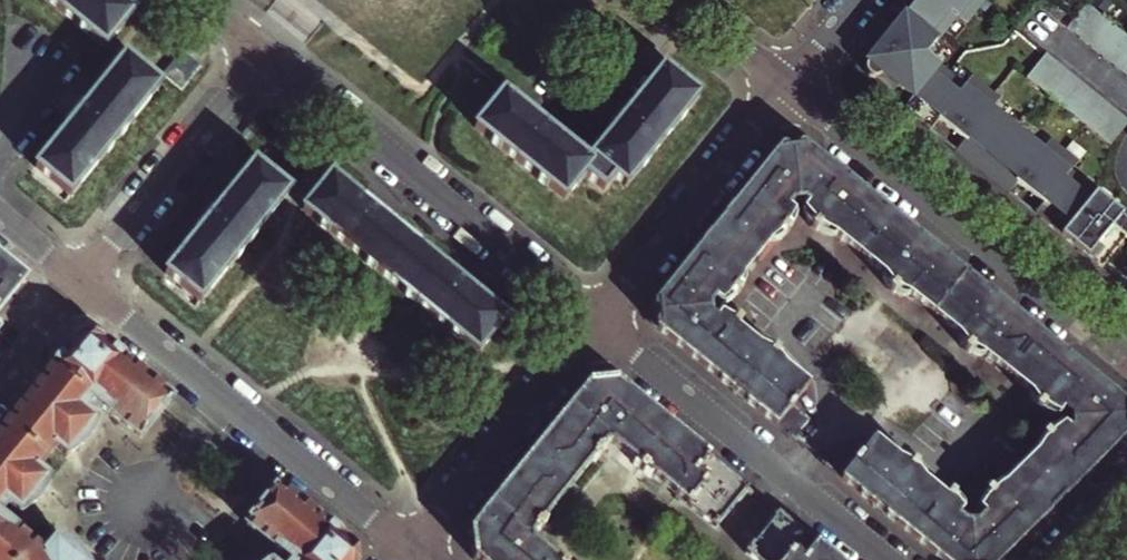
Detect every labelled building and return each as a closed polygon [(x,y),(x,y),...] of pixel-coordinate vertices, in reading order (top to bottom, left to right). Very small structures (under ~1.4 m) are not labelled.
[(106,46),(133,11),(120,0),(49,0),(106,46)] [(892,8),(903,17),(866,63),(865,66),(864,69),(865,72),(868,75),(870,77),(874,77),(879,75),(882,72),(912,97),(903,108),(930,130),(939,119),(964,139),(956,150),(1009,193),(1017,182),(1042,202),(1034,213),(1101,267),(1125,237),(1126,238),(1126,220),(1122,216),(1124,214),(1072,172),(1079,163),(1050,141),(1043,149),(993,109),(1000,100),(972,77),(965,86),(936,62),(927,55),(934,47),(957,17),(966,25),(986,0),(899,0),(892,8)] [(1087,5),(1067,30),(1126,78),(1126,38),(1087,5)] [(934,47),(927,55),(936,62),(943,54),(934,47)] [(161,84),(127,56),(88,103),(83,99),(70,114),(75,119),(36,166),(71,194),(134,118),(161,84)] [(1026,80),(1109,147),(1126,124),(1126,121),(1046,56),(1026,80)] [(592,162),(584,172),(605,188),(615,175),(626,184),(699,95),(664,67),(636,102),(632,98),(618,115),(623,119),(590,160),(592,162)] [(592,162),(590,160),(558,134),(562,129),(545,115),(541,120),(504,91),(477,125),(565,197),(584,172),(592,162)] [(786,143),(782,145),(742,195),(787,231),(793,224),(794,219),(793,213),(788,208),(793,202),(793,200),(803,200),(803,201),(807,204),(804,212),(804,215),(805,218),(807,221),(813,226),(849,181),(802,143),(799,142),(793,141),(786,143)] [(199,221),(204,225),(166,272),(200,300),(291,190),(256,162),(218,209),(212,204),(199,221)] [(369,203),(332,174),(304,208),(391,279),(419,245),(385,216),(388,211),(373,198),(369,203)] [(857,249),(887,211),(849,181),(813,226),(820,232),(823,233),(826,233),(830,232),(833,230),(857,249)] [(787,231),(742,195),(693,255),(739,292),(744,286),(746,284),(746,278),(743,272),(769,239),(775,240),(780,239),(782,238),(787,231)] [(881,269),(880,273),(880,276),(880,278),(883,283),(899,296),(903,296),(907,296),(910,293),(927,306),(957,268),(887,211),(857,249),(881,269)] [(455,273),(419,245),(391,279),(479,350),(507,316),(470,286),(474,282),(458,269),(455,273)] [(739,292),(693,255),(654,304),(652,311),(652,317),(655,323),(659,329),(703,365),(736,326),(741,320),(734,314),(728,313),(725,313),(722,314),(718,318),(714,314),(710,315),(710,301),(713,301),(716,297),(720,300),(724,301),(728,301),(732,299),(735,297),(739,292)] [(25,278),(0,257),(0,309),(25,278)] [(973,281),(957,268),(927,306),(943,319),(973,281)] [(1039,334),(973,281),(943,319),(959,332),(958,338),(959,342),(961,346),(972,355),(976,356),(980,356),(986,353),(1008,371),(1039,334)] [(759,345),(736,326),(703,365),(794,438),(810,418),(794,404),(808,385),(784,365),(784,356),(782,353),(769,343),(767,342),(763,342),(761,343),(759,345)] [(1038,408),(1074,362),(1039,334),(1008,371),(1031,390),(1030,393),(1029,397),(1031,402),(1038,408)] [(43,380),(84,412),(94,399),(140,437),(172,398),(100,339),(75,341),(43,380)] [(1074,362),(1038,408),(1046,414),(1053,415),(1057,414),(1060,413),(1064,409),(1072,414),(1073,425),(1068,429),(1065,426),(1061,425),(1057,424),(1053,425),(1050,426),(1044,431),(1087,474),(1126,435),(1126,405),(1074,362)] [(43,380),(12,418),(52,451),(57,445),(68,455),(86,443),(96,421),(84,412),(43,380)] [(613,442),(636,461),(667,421),(618,381),(589,384),(560,420),(601,453),(607,446),(604,444),(606,442),(613,442)] [(52,451),(12,418),(0,432),(0,515),(10,502),(22,513),(39,502),(41,498),(49,479),(37,469),(52,451)] [(560,420),(501,493),(542,527),(548,519),(545,517),(593,458),(595,460),(601,453),(560,420)] [(716,526),(748,487),(667,421),(636,461),(634,463),(651,476),(653,474),(716,526)] [(1027,534),(1087,474),(1044,431),(1035,440),(1034,445),(1036,450),(1038,452),(1005,484),(1004,483),(1001,482),(995,482),(992,483),(985,491),(1027,534)] [(826,464),(914,535),(945,497),(922,477),(924,474),(923,470),(921,466),(909,456),(904,455),(900,455),(897,457),(875,439),(859,457),(842,443),(826,464)] [(291,559),(352,559),(351,543),(279,485),(247,524),(291,559)] [(945,497),(914,535),(944,559),(1000,559),(1027,534),(985,491),(980,495),(979,498),(979,502),(979,508),(983,513),(978,519),(978,521),(966,522),(966,520),(960,515),(961,510),(962,503),(958,496),(951,490),(945,497)] [(501,493),(471,530),(474,557),(477,559),(560,559),(561,559),(551,551),(549,553),(532,540),(532,534),(534,532),(536,534),(542,527),(501,493)] [(779,512),(747,550),(758,559),(838,559),(779,512)] [(34,544),(0,516),(0,559),(21,559),(34,544)] [(34,544),(21,559),(84,559),(79,553),(74,549),(56,542),(46,554),(34,544)]
